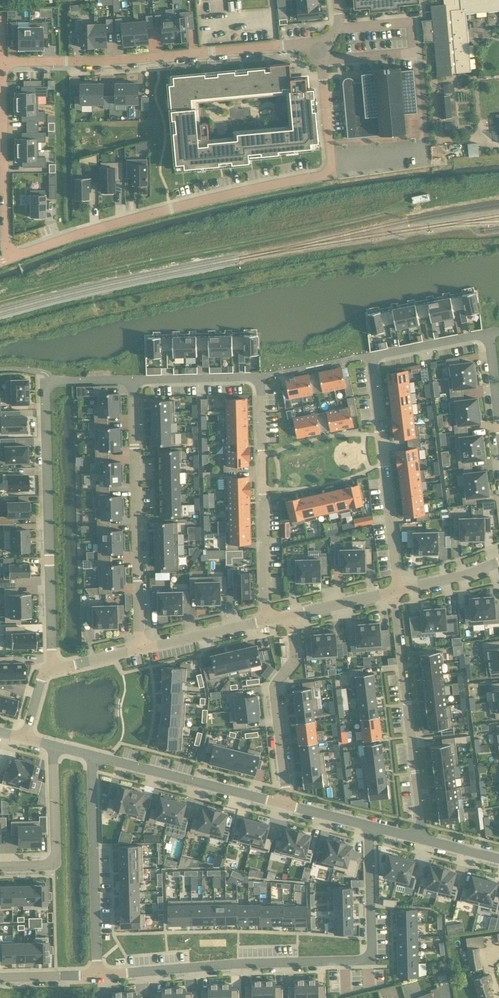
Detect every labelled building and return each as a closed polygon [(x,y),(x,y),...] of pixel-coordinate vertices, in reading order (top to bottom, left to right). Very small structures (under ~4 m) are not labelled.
[(355,8),(370,7),(371,11),(371,10),(376,10),(376,11),(377,11),(377,10),(382,9),(382,10),(382,9),(387,9),(387,10),(388,10),(388,9),(393,8),(393,9),(393,8),(398,8),(398,9),(399,9),(399,4),(419,3),(419,0),(355,0),(355,8)] [(444,4),(431,6),(432,20),(422,21),(422,22),(423,28),(423,35),(424,35),(424,42),(423,42),(434,42),(437,76),(452,75),(452,73),(471,71),(466,14),(498,11),(498,0),(444,0),(444,4)] [(180,18),(174,18),(176,41),(189,40),(187,25),(194,25),(192,11),(192,3),(186,4),(186,12),(180,12),(180,18)] [(318,5),(299,7),(298,7),(299,19),(308,18),(309,20),(316,19),(316,17),(319,17),(318,5)] [(167,14),(155,15),(157,27),(162,26),(164,42),(166,42),(166,43),(174,42),(174,41),(176,41),(176,42),(176,41),(174,18),(174,19),(168,20),(167,14)] [(134,23),(136,44),(138,44),(138,45),(147,45),(147,44),(149,43),(147,28),(153,28),(152,15),(146,16),(146,21),(134,23)] [(134,45),(136,44),(134,23),(124,23),(122,24),(122,18),(115,19),(116,31),(123,31),(124,46),(126,45),(126,47),(134,46),(134,45)] [(95,47),(94,24),(82,24),(82,19),(75,19),(75,32),(82,32),(82,48),(95,47)] [(95,47),(96,47),(96,48),(105,48),(105,47),(107,47),(107,32),(106,32),(113,32),(113,19),(106,19),(106,25),(94,25),(94,24),(95,47)] [(29,22),(29,27),(30,27),(30,49),(42,49),(42,34),(48,34),(48,21),(42,21),(42,22),(29,22)] [(30,27),(29,27),(17,27),(17,22),(11,22),(11,34),(17,34),(18,50),(18,51),(24,51),(24,49),(30,49),(30,27)] [(313,111),(312,99),(315,98),(314,89),(307,90),(307,85),(306,78),(292,79),(290,64),(270,65),(271,71),(266,71),(265,68),(248,70),(248,73),(236,74),(235,71),(221,72),(218,73),(218,76),(206,77),(205,74),(202,74),(173,77),(174,84),(169,85),(173,120),(176,120),(177,132),(174,132),(177,165),(184,164),(185,169),(220,165),(220,162),(232,161),(232,164),(250,163),(249,154),(261,153),(262,156),(279,154),(279,151),(312,148),(311,143),(319,143),(316,111),(313,111)] [(362,82),(355,83),(354,82),(354,81),(354,80),(353,79),(352,79),(352,78),(351,78),(350,77),(349,77),(348,77),(347,78),(346,78),(345,79),(344,79),(344,80),(343,81),(343,82),(343,83),(343,84),(348,138),(380,135),(380,136),(406,133),(404,113),(406,113),(406,114),(417,113),(413,69),(402,70),(402,71),(400,71),(400,68),(390,68),(389,66),(388,67),(388,69),(386,69),(386,67),(385,67),(385,69),(374,70),(375,73),(373,73),(362,74),(362,82)] [(109,96),(109,108),(116,108),(116,104),(124,104),(127,104),(126,82),(124,83),(119,83),(119,84),(116,84),(116,96),(109,96)] [(126,82),(127,104),(138,103),(138,83),(135,83),(135,82),(126,82)] [(92,83),(84,83),(84,84),(81,84),(81,96),(75,96),(75,109),(81,109),(81,104),(92,104),(92,83)] [(92,83),(92,104),(104,104),(104,109),(109,108),(109,96),(104,96),(103,84),(100,84),(100,83),(92,83)] [(454,83),(443,84),(444,93),(454,92),(454,83)] [(13,98),(13,104),(37,104),(37,96),(47,96),(46,86),(22,87),(22,93),(14,93),(14,98),(13,98)] [(442,119),(452,118),(450,96),(440,97),(442,119)] [(37,104),(13,104),(13,110),(15,110),(15,115),(23,115),(23,121),(45,121),(44,111),(37,111),(37,104)] [(455,122),(445,123),(445,130),(456,130),(455,122)] [(14,150),(38,150),(38,142),(45,142),(45,132),(23,133),(23,139),(15,139),(15,144),(14,144),(14,150)] [(481,155),(481,142),(471,143),(471,156),(481,155)] [(38,157),(38,150),(14,150),(14,156),(15,156),(15,161),(23,161),(23,167),(45,167),(45,157),(38,157)] [(147,184),(147,156),(146,156),(146,159),(127,160),(127,178),(134,178),(134,184),(147,184)] [(102,192),(104,192),(104,193),(113,193),(113,192),(115,192),(115,177),(121,177),(121,163),(101,163),(102,192)] [(76,178),(76,200),(89,200),(89,191),(91,191),(91,178),(76,178)] [(30,217),(36,217),(36,218),(43,218),(43,217),(44,217),(44,190),(29,190),(29,196),(28,196),(28,203),(30,203),(30,217)] [(416,203),(433,199),(431,193),(415,196),(416,203)] [(462,295),(456,296),(459,311),(465,310),(466,315),(479,312),(477,302),(478,302),(477,295),(475,295),(475,293),(462,295)] [(450,297),(439,300),(443,320),(454,317),(453,312),(459,311),(456,296),(450,298),(450,297)] [(427,302),(421,303),(424,318),(430,317),(431,322),(443,320),(439,300),(427,302)] [(415,305),(404,307),(408,327),(419,324),(418,319),(424,318),(421,303),(415,305)] [(392,309),(386,311),(389,325),(395,324),(396,329),(408,327),(404,307),(392,309)] [(368,317),(367,317),(368,324),(369,324),(372,334),(384,332),(383,326),(389,325),(386,311),(380,312),(367,314),(368,317)] [(221,356),(220,335),(202,336),(203,343),(203,351),(209,350),(209,356),(213,356),(221,356)] [(222,335),(220,335),(221,356),(233,355),(232,350),(239,350),(238,348),(238,335),(222,335)] [(249,335),(238,335),(238,348),(239,350),(244,350),(245,355),(258,355),(257,344),(259,344),(259,337),(257,337),(257,335),(249,335)] [(185,336),(167,337),(167,352),(173,351),(173,357),(185,357),(185,336)] [(203,343),(202,336),(185,336),(185,357),(197,356),(197,351),(200,351),(203,351),(203,343)] [(167,352),(167,337),(148,337),(148,340),(146,340),(147,347),(148,347),(148,358),(161,357),(161,352),(164,352),(167,352)] [(459,357),(446,360),(447,367),(449,366),(451,378),(453,378),(453,377),(476,374),(475,365),(473,365),(473,363),(473,362),(459,364),(459,357)] [(342,368),(331,370),(334,389),(345,387),(346,396),(353,394),(350,377),(344,378),(342,368)] [(314,374),(318,392),(323,391),(334,389),(331,370),(320,372),(320,373),(314,374)] [(407,371),(388,373),(389,384),(408,382),(407,371)] [(312,393),(318,392),(314,374),(308,375),(297,377),(301,396),(312,393)] [(451,378),(448,378),(450,389),(450,396),(463,394),(462,388),(476,386),(476,385),(475,383),(477,383),(476,374),(453,377),(453,378),(451,378)] [(301,396),(297,377),(286,379),(288,389),(282,390),(286,408),(293,407),(291,398),(301,396)] [(27,380),(11,380),(11,391),(6,392),(6,403),(11,403),(11,404),(28,404),(27,380)] [(408,382),(389,384),(390,395),(410,393),(408,382)] [(100,386),(94,386),(94,390),(94,396),(99,396),(99,404),(99,405),(121,404),(120,396),(119,396),(119,393),(107,393),(107,390),(101,390),(100,386)] [(410,393),(390,395),(392,406),(411,404),(410,393)] [(463,394),(450,396),(451,402),(456,401),(457,413),(480,410),(479,401),(478,402),(477,399),(477,398),(464,400),(463,394)] [(349,408),(339,410),(342,428),(353,426),(351,416),(357,415),(354,397),(347,398),(349,408)] [(227,400),(227,411),(247,410),(247,399),(227,400)] [(172,412),(175,412),(175,400),(152,401),(152,412),(172,412)] [(99,404),(94,405),(95,422),(107,422),(107,416),(119,416),(119,412),(121,412),(121,404),(99,405),(99,404)] [(411,404),(392,406),(393,417),(412,414),(411,404)] [(309,435),(305,416),(295,418),(293,409),(286,411),(290,428),(296,427),(298,437),(309,435)] [(247,410),(227,411),(227,422),(247,421),(247,410)] [(328,412),(322,413),(326,431),(331,430),(342,428),(339,410),(328,412)] [(456,425),(454,425),(455,432),(467,430),(467,424),(480,422),(480,419),(481,419),(480,410),(457,413),(455,413),(456,425)] [(26,433),(25,417),(9,417),(9,411),(0,412),(0,417),(0,433),(26,433)] [(173,423),(172,412),(152,412),(152,423),(170,422),(170,423),(173,423)] [(326,431),(322,413),(316,414),(305,416),(309,435),(320,433),(320,432),(326,431)] [(412,414),(393,417),(393,419),(393,422),(394,427),(414,425),(412,414)] [(227,422),(228,432),(247,432),(247,421),(227,422)] [(95,422),(89,422),(89,429),(95,429),(95,439),(122,439),(121,431),(120,431),(120,427),(108,428),(107,422),(95,422)] [(152,423),(153,434),(171,433),(170,423),(170,422),(152,423)] [(414,425),(394,427),(394,433),(395,433),(395,439),(407,437),(408,443),(420,442),(420,435),(418,424),(414,425)] [(467,430),(455,432),(456,439),(457,450),(484,446),(483,438),(482,438),(482,435),(468,436),(467,430)] [(247,432),(228,432),(228,443),(248,443),(247,432)] [(171,433),(153,434),(153,445),(176,444),(175,433),(171,433)] [(14,438),(0,438),(0,446),(4,446),(5,462),(27,462),(26,446),(14,446),(14,438)] [(122,439),(95,439),(96,456),(108,456),(108,450),(120,450),(120,446),(122,446),(122,439)] [(408,450),(397,451),(398,456),(397,456),(397,457),(398,462),(418,460),(420,460),(420,457),(419,452),(419,449),(421,449),(420,442),(408,443),(408,450)] [(226,454),(249,453),(249,448),(248,448),(248,443),(228,443),(223,443),(223,454),(226,454)] [(484,446),(457,450),(458,462),(459,468),(464,468),(464,467),(472,466),(471,460),(485,459),(484,458),(484,456),(485,455),(484,446)] [(160,457),(160,462),(179,462),(181,462),(181,457),(181,450),(160,451),(160,457)] [(224,465),(224,471),(237,471),(237,465),(248,465),(248,459),(249,459),(249,457),(249,453),(226,454),(226,457),(226,464),(224,465)] [(108,456),(96,456),(96,457),(96,463),(101,463),(101,473),(123,473),(122,465),(121,465),(120,462),(108,462),(108,457),(108,456)] [(418,460),(398,462),(399,468),(399,470),(400,473),(419,470),(418,464),(418,460)] [(179,462),(160,462),(160,473),(179,472),(179,462)] [(472,466),(464,467),(464,468),(466,485),(489,483),(488,474),(486,474),(486,472),(486,471),(473,472),(472,466)] [(419,470),(400,473),(401,483),(420,481),(420,482),(425,481),(424,469),(419,470)] [(237,471),(224,471),(224,489),(250,488),(250,482),(249,482),(248,477),(237,477),(237,471)] [(161,484),(180,483),(179,472),(160,473),(161,484)] [(101,484),(96,484),(96,491),(109,490),(109,484),(121,484),(121,481),(123,481),(123,473),(101,473),(101,484)] [(14,476),(7,476),(7,493),(17,492),(17,491),(28,491),(27,477),(14,477),(14,476)] [(420,481),(401,483),(402,494),(422,492),(420,482),(420,481)] [(161,484),(161,495),(180,494),(180,483),(161,484)] [(465,498),(463,498),(464,505),(476,504),(475,496),(489,495),(489,494),(488,492),(490,492),(489,483),(466,485),(466,486),(464,486),(465,498)] [(351,507),(363,504),(358,485),(346,488),(351,507)] [(229,500),(249,499),(249,494),(250,494),(250,488),(224,489),(225,500),(229,500)] [(352,511),(351,507),(346,488),(335,491),(339,511),(339,514),(352,511)] [(109,490),(96,491),(97,497),(101,497),(102,508),(123,507),(123,499),(121,499),(121,496),(109,496),(109,490)] [(323,494),(328,514),(339,511),(335,491),(323,494)] [(422,492),(402,494),(403,505),(423,503),(422,497),(422,492)] [(180,505),(180,504),(180,494),(161,495),(161,505),(180,505)] [(316,517),(328,514),(323,494),(311,496),(316,517)] [(316,517),(311,496),(300,499),(299,499),(305,522),(317,519),(316,517)] [(305,522),(299,499),(300,499),(300,498),(287,501),(293,525),(305,522)] [(229,500),(230,510),(249,510),(249,499),(229,500)] [(0,517),(0,524),(3,524),(12,524),(12,517),(28,517),(28,510),(30,510),(30,504),(28,504),(28,502),(7,502),(7,517),(0,517)] [(423,503),(403,505),(405,516),(416,515),(417,521),(430,519),(429,512),(424,513),(423,503)] [(183,504),(180,504),(180,505),(161,505),(161,517),(183,516),(183,504)] [(102,518),(97,518),(97,525),(110,525),(110,519),(122,518),(122,515),(124,515),(123,507),(102,508),(102,518)] [(249,510),(230,510),(230,521),(250,521),(249,510)] [(490,517),(472,518),(472,540),(477,540),(477,541),(483,541),(483,539),(485,539),(484,529),(490,529),(490,517)] [(363,518),(354,520),(356,526),(364,524),(363,518)] [(472,540),(472,518),(454,518),(454,530),(460,530),(460,540),(462,540),(462,541),(468,541),(468,540),(472,540)] [(250,531),(250,521),(230,521),(225,521),(225,533),(230,532),(250,531)] [(178,522),(155,523),(155,534),(178,533),(178,522)] [(282,523),(282,539),(290,539),(290,523),(282,523)] [(12,524),(3,524),(3,529),(3,531),(3,549),(11,549),(11,552),(29,552),(28,540),(28,530),(17,530),(16,524),(12,524)] [(110,525),(97,525),(98,531),(102,531),(103,541),(103,542),(124,541),(124,533),(122,533),(122,530),(110,530),(110,525)] [(426,554),(426,532),(426,530),(408,530),(408,544),(414,544),(414,554),(416,554),(416,555),(422,555),(422,554),(426,554)] [(250,543),(250,531),(230,532),(231,542),(226,543),(226,550),(239,549),(238,543),(250,543)] [(444,531),(426,532),(426,554),(431,554),(431,555),(437,555),(437,554),(438,553),(438,543),(444,543),(444,531)] [(178,533),(155,534),(156,545),(174,544),(178,544),(178,534),(178,533)] [(103,541),(98,542),(98,559),(111,559),(111,553),(123,553),(123,549),(124,549),(125,549),(124,541),(103,542),(103,541)] [(174,544),(156,545),(156,556),(174,555),(174,544)] [(354,571),(353,549),(335,550),(335,562),(341,562),(341,571),(343,571),(343,573),(349,573),(349,571),(354,571)] [(371,549),(353,549),(354,571),(358,571),(358,572),(364,572),(364,571),(366,571),(365,561),(371,561),(371,549)] [(243,551),(226,551),(226,566),(233,566),(233,559),(243,559),(243,551)] [(174,555),(156,556),(156,567),(179,566),(179,555),(174,555)] [(326,556),(308,557),(309,581),(313,581),(313,583),(320,583),(319,581),(321,581),(321,571),(327,571),(326,556)] [(309,581),(308,557),(288,557),(288,572),(297,572),(297,582),(298,582),(298,583),(305,583),(305,581),(309,581)] [(111,559),(98,559),(99,576),(125,576),(125,568),(123,568),(123,564),(111,565),(111,559)] [(91,562),(83,562),(83,570),(91,570),(91,562)] [(15,577),(29,577),(29,564),(8,564),(8,570),(3,571),(3,579),(8,578),(8,579),(16,578),(15,577)] [(249,573),(235,573),(235,568),(228,568),(228,584),(235,583),(235,597),(241,597),(241,599),(248,598),(248,597),(250,597),(249,573)] [(125,576),(99,576),(99,594),(112,593),(112,587),(124,587),(124,584),(125,584),(125,576)] [(208,577),(209,604),(213,604),(213,605),(219,605),(219,603),(221,603),(220,593),(226,593),(226,576),(208,577)] [(204,604),(209,604),(208,577),(190,577),(190,594),(196,594),(196,604),(198,604),(198,605),(204,605),(204,604)] [(17,589),(4,589),(4,606),(22,606),(30,606),(30,599),(30,595),(26,595),(17,595),(17,589)] [(188,591),(170,592),(171,614),(175,613),(175,615),(181,615),(181,613),(183,613),(183,603),(189,603),(188,591)] [(171,614),(170,592),(152,592),(153,604),(158,604),(159,614),(160,614),(160,615),(167,615),(167,614),(171,614)] [(483,597),(486,623),(498,622),(498,605),(495,606),(494,596),(493,596),(493,595),(486,595),(487,596),(483,597)] [(486,623),(483,597),(478,597),(478,596),(472,596),(472,598),(470,598),(471,608),(465,608),(466,625),(486,623)] [(106,627),(105,605),(87,606),(88,618),(94,618),(94,628),(95,628),(95,629),(102,629),(102,627),(106,627)] [(123,605),(105,605),(106,627),(110,627),(110,629),(117,629),(117,627),(118,627),(118,617),(124,617),(123,605)] [(22,606),(4,606),(4,611),(5,623),(17,623),(17,617),(22,617),(30,617),(30,608),(30,606),(22,606)] [(437,608),(433,608),(435,630),(436,630),(447,629),(447,634),(458,633),(457,617),(446,617),(445,607),(444,608),(444,606),(437,607),(437,608)] [(435,630),(433,608),(429,609),(429,607),(422,608),(423,609),(421,609),(422,619),(416,620),(417,636),(436,635),(436,630),(435,630)] [(368,623),(370,650),(390,649),(389,632),(380,632),(380,622),(378,623),(378,621),(372,622),(372,623),(368,623)] [(352,652),(370,650),(368,623),(363,624),(363,622),(357,623),(357,624),(356,624),(356,634),(350,635),(352,652)] [(20,627),(5,627),(6,648),(11,648),(36,648),(35,632),(24,633),(20,633),(20,627)] [(328,633),(324,634),(325,658),(343,657),(342,642),(336,642),(336,633),(334,633),(334,631),(328,632),(328,633)] [(325,658),(324,634),(319,634),(319,632),(313,633),(313,634),(311,634),(312,644),(306,645),(307,659),(325,658)] [(498,659),(498,640),(482,642),(484,661),(489,660),(498,659)] [(257,645),(246,648),(250,666),(261,663),(260,660),(264,659),(262,651),(259,652),(257,645)] [(246,648),(234,651),(240,673),(251,670),(250,666),(246,648)] [(234,651),(223,653),(228,675),(229,675),(229,677),(239,674),(239,673),(240,673),(234,651)] [(441,663),(444,663),(442,652),(420,654),(420,655),(421,665),(441,663)] [(214,666),(208,667),(211,680),(228,675),(223,653),(212,656),(214,666)] [(0,657),(0,678),(24,677),(23,663),(12,663),(8,663),(8,657),(0,657)] [(489,660),(490,670),(490,671),(491,678),(498,677),(498,659),(489,660)] [(443,674),(441,663),(421,665),(423,676),(443,674)] [(163,669),(162,679),(163,679),(181,680),(181,681),(186,681),(187,668),(164,667),(164,669),(163,669)] [(355,676),(356,686),(375,684),(373,674),(374,674),(374,673),(363,674),(362,668),(349,669),(350,677),(355,676)] [(270,674),(265,670),(261,674),(266,678),(270,674)] [(424,687),(444,684),(443,674),(423,676),(424,687)] [(163,679),(163,691),(164,691),(164,690),(181,691),(181,681),(181,680),(163,679)] [(293,691),(295,701),(315,699),(315,698),(314,688),(316,688),(315,681),(302,682),(303,689),(293,690),(293,691)] [(358,697),(376,695),(375,684),(356,686),(358,697)] [(424,687),(425,697),(445,695),(444,684),(424,687)] [(14,715),(18,699),(17,699),(8,697),(9,691),(0,689),(0,711),(14,715)] [(164,691),(163,702),(181,703),(181,702),(182,691),(181,691),(164,690),(164,691)] [(242,691),(230,692),(232,711),(237,710),(259,707),(258,700),(257,700),(256,695),(243,697),(242,691)] [(426,708),(451,705),(450,694),(445,695),(425,697),(426,702),(425,702),(426,708)] [(377,706),(376,695),(358,697),(359,708),(377,706)] [(315,699),(295,701),(296,712),(314,710),(318,710),(317,698),(315,698),(315,699)] [(494,701),(489,701),(490,713),(495,712),(496,719),(498,719),(498,701),(494,701)] [(163,702),(162,713),(185,715),(186,703),(181,702),(181,703),(163,702)] [(452,716),(451,705),(426,708),(427,714),(428,719),(450,716),(452,716)] [(377,706),(359,708),(360,718),(361,718),(378,716),(377,706)] [(238,722),(233,722),(234,729),(247,727),(246,721),(259,719),(259,715),(260,715),(259,707),(237,710),(238,722)] [(297,723),(316,720),(315,720),(314,710),(296,712),(297,722),(297,723)] [(162,724),(183,726),(184,726),(185,715),(162,713),(162,724)] [(361,718),(362,729),(380,727),(379,716),(378,716),(361,718)] [(451,728),(450,716),(428,719),(429,730),(441,729),(441,735),(454,734),(453,727),(451,728)] [(297,722),(298,733),(316,731),(315,721),(316,721),(316,720),(297,723),(297,722)] [(160,735),(160,736),(182,737),(183,726),(162,724),(160,724),(160,735)] [(380,727),(362,729),(363,740),(363,741),(382,738),(380,727)] [(316,731),(298,733),(299,742),(300,742),(300,744),(318,742),(317,742),(316,731)] [(158,735),(158,746),(159,746),(159,748),(182,749),(182,737),(160,736),(160,735),(158,735)] [(432,758),(457,755),(455,743),(467,742),(466,736),(455,737),(442,739),(443,745),(431,747),(432,758)] [(209,739),(206,751),(212,753),(210,762),(222,765),(226,748),(227,746),(216,743),(216,740),(209,739)] [(300,744),(301,755),(319,753),(319,752),(318,742),(300,744)] [(364,745),(365,755),(383,753),(382,743),(382,742),(363,744),(363,745),(364,745)] [(480,745),(475,746),(476,753),(489,751),(488,744),(480,745)] [(226,748),(222,765),(233,768),(237,751),(226,748)] [(248,753),(244,771),(255,774),(257,769),(260,769),(262,760),(259,760),(261,752),(249,749),(248,753)] [(237,751),(233,768),(244,771),(248,753),(237,751)] [(319,753),(301,755),(302,765),(325,763),(323,752),(319,752),(319,753)] [(360,756),(362,767),(384,764),(383,753),(365,755),(360,756)] [(458,766),(457,755),(432,758),(433,763),(433,769),(453,766),(458,766)] [(4,771),(1,783),(19,788),(26,763),(24,762),(24,761),(16,759),(16,760),(14,759),(11,772),(4,771)] [(19,788),(19,789),(38,793),(38,792),(41,781),(35,779),(38,765),(27,762),(27,763),(26,763),(19,788)] [(326,773),(325,763),(302,765),(304,776),(326,773)] [(363,777),(385,775),(384,764),(362,767),(363,777)] [(434,774),(435,779),(455,777),(460,776),(459,766),(458,766),(453,766),(433,769),(434,774)] [(304,776),(303,776),(303,775),(302,775),(304,788),(305,788),(305,787),(323,785),(323,786),(324,786),(324,785),(329,785),(327,773),(326,773),(304,776)] [(387,785),(385,775),(363,777),(364,788),(387,785)] [(455,777),(435,779),(436,790),(456,788),(456,787),(455,777)] [(364,788),(363,788),(365,800),(369,799),(369,800),(370,800),(370,799),(389,797),(389,798),(388,784),(387,784),(387,785),(364,788)] [(110,798),(107,811),(114,813),(115,808),(125,811),(126,810),(132,790),(131,789),(120,786),(116,800),(110,798)] [(460,787),(456,787),(456,788),(436,790),(438,801),(457,798),(457,799),(462,798),(460,787)] [(132,790),(126,810),(138,813),(137,818),(144,820),(147,807),(141,806),(143,796),(144,793),(142,792),(142,791),(134,789),(134,790),(132,790)] [(152,808),(149,821),(156,823),(157,818),(168,821),(173,800),(171,800),(172,798),(164,796),(163,798),(161,797),(158,810),(152,808)] [(438,810),(438,811),(458,809),(457,799),(457,798),(438,801),(439,810),(438,810)] [(168,821),(166,826),(185,830),(188,818),(182,816),(186,803),(173,800),(168,821)] [(477,820),(484,819),(483,817),(482,807),(477,807),(475,808),(477,820)] [(193,819),(190,832),(209,836),(215,810),(210,808),(209,809),(203,808),(200,821),(193,819)] [(458,809),(438,811),(440,823),(441,823),(440,823),(459,820),(459,821),(460,821),(458,809)] [(215,810),(209,836),(227,841),(230,828),(224,827),(227,814),(221,812),(221,811),(215,810)] [(39,821),(28,821),(29,845),(40,845),(40,833),(46,833),(46,816),(38,816),(39,821)] [(235,830),(232,842),(239,844),(240,842),(250,844),(251,844),(257,821),(245,818),(241,831),(235,830)] [(250,844),(250,847),(269,851),(272,839),(266,837),(269,824),(267,824),(267,823),(259,820),(259,822),(257,821),(251,844),(250,844)] [(28,821),(10,821),(11,834),(17,834),(17,846),(29,845),(28,821)] [(277,840),(274,853),(292,857),(299,831),(293,829),(293,830),(286,829),(283,842),(277,840)] [(299,831),(292,857),(310,862),(313,850),(307,848),(311,835),(304,833),(304,832),(299,831)] [(318,851),(315,863),(334,868),(340,841),(335,840),(335,841),(328,839),(325,852),(318,851)] [(340,841),(334,868),(345,871),(344,874),(355,877),(359,861),(349,858),(352,845),(346,844),(346,843),(340,841)] [(137,847),(119,847),(119,859),(137,859),(137,847)] [(389,855),(384,876),(396,879),(402,858),(400,858),(400,856),(392,854),(391,856),(389,855)] [(215,855),(213,863),(223,866),(226,857),(215,855)] [(396,879),(395,883),(414,888),(417,876),(410,874),(414,861),(402,858),(396,879)] [(137,859),(119,859),(120,870),(138,870),(137,859)] [(422,877),(418,893),(425,894),(426,889),(437,892),(444,868),(438,866),(438,867),(431,866),(428,879),(422,877)] [(437,892),(436,894),(455,899),(458,886),(452,885),(455,872),(449,870),(449,869),(444,868),(437,892)] [(264,871),(258,869),(256,876),(262,878),(264,871)] [(138,870),(120,870),(120,882),(138,881),(138,870)] [(463,888),(460,900),(479,905),(485,879),(473,876),(470,889),(463,888)] [(479,905),(490,908),(489,911),(496,913),(498,901),(498,897),(494,895),(497,882),(495,882),(495,880),(487,878),(487,880),(485,879),(479,905)] [(138,881),(120,882),(120,893),(138,893),(138,881)] [(34,885),(33,885),(34,885),(35,908),(34,908),(34,909),(46,908),(46,899),(50,899),(50,892),(46,892),(46,884),(34,885)] [(12,909),(12,904),(11,886),(11,885),(6,885),(6,886),(0,886),(0,909),(12,909)] [(23,904),(23,908),(34,908),(35,908),(34,885),(33,885),(23,886),(23,904)] [(23,886),(11,886),(12,904),(23,904),(23,886)] [(352,887),(334,888),(334,899),(352,899),(352,887)] [(138,893),(120,893),(121,905),(139,904),(138,893)] [(352,899),(334,899),(334,910),(353,910),(352,899)] [(139,904),(121,905),(121,916),(139,916),(139,904)] [(238,905),(226,906),(226,923),(237,923),(238,923),(237,906),(238,906),(238,905)] [(203,906),(192,907),(192,924),(196,924),(196,925),(204,925),(203,906)] [(215,906),(203,906),(204,925),(211,924),(211,923),(215,923),(215,906)] [(226,906),(215,906),(215,923),(226,923),(226,906)] [(238,923),(237,923),(237,924),(249,923),(249,906),(238,906),(237,906),(238,923)] [(261,906),(249,906),(249,923),(260,923),(261,923),(260,907),(261,907),(261,906)] [(261,923),(260,923),(260,924),(264,924),(264,925),(272,925),(272,906),(261,907),(260,907),(261,923)] [(284,906),(272,906),(272,925),(280,924),(280,923),(283,923),(283,907),(284,907),(284,906)] [(306,906),(294,907),(295,924),(306,924),(306,906)] [(180,907),(169,907),(169,925),(181,924),(180,907)] [(192,907),(180,907),(181,924),(192,924),(192,907)] [(283,923),(283,924),(295,924),(294,907),(284,907),(283,907),(283,923)] [(417,909),(397,910),(397,923),(417,923),(417,909)] [(353,910),(334,910),(335,922),(353,921),(353,910)] [(121,916),(120,916),(121,928),(140,928),(139,916),(121,916)] [(353,921),(335,922),(335,933),(353,933),(353,921)] [(417,923),(397,923),(397,937),(417,936),(417,923)] [(448,934),(455,933),(454,924),(447,925),(448,934)] [(1,952),(1,961),(8,961),(8,962),(13,962),(13,961),(13,943),(13,941),(12,941),(12,934),(0,935),(0,952),(1,952)] [(483,935),(465,938),(467,949),(470,970),(482,968),(481,962),(479,948),(484,947),(483,935)] [(417,936),(397,937),(398,950),(418,950),(417,936)] [(47,937),(35,937),(35,942),(36,960),(35,960),(35,961),(48,961),(48,953),(52,953),(52,946),(47,946),(47,937)] [(145,952),(161,951),(160,939),(144,940),(145,952)] [(35,942),(24,943),(25,961),(35,960),(36,960),(35,942)] [(127,942),(127,954),(142,954),(141,942),(127,942)] [(13,943),(13,961),(25,961),(24,943),(13,943)] [(418,950),(398,950),(398,963),(418,963),(418,950)] [(418,963),(398,963),(398,977),(418,976),(418,963)] [(489,984),(492,983),(490,975),(474,980),(480,997),(491,997),(493,997),(489,984)] [(288,986),(288,997),(307,997),(307,980),(295,981),(296,986),(288,986)] [(307,980),(307,997),(326,997),(325,985),(318,986),(318,980),(307,980)] [(245,988),(246,997),(264,997),(264,981),(252,982),(253,987),(245,988)] [(282,987),(275,987),(275,981),(264,981),(264,997),(283,997),(282,987)] [(220,985),(220,997),(239,997),(239,990),(231,990),(231,984),(220,985)] [(201,991),(202,997),(220,997),(220,985),(209,985),(209,990),(201,991)] [(156,995),(156,997),(174,997),(174,988),(163,989),(163,994),(156,995)] [(174,988),(174,997),(193,997),(193,994),(185,994),(185,988),(174,988)]
